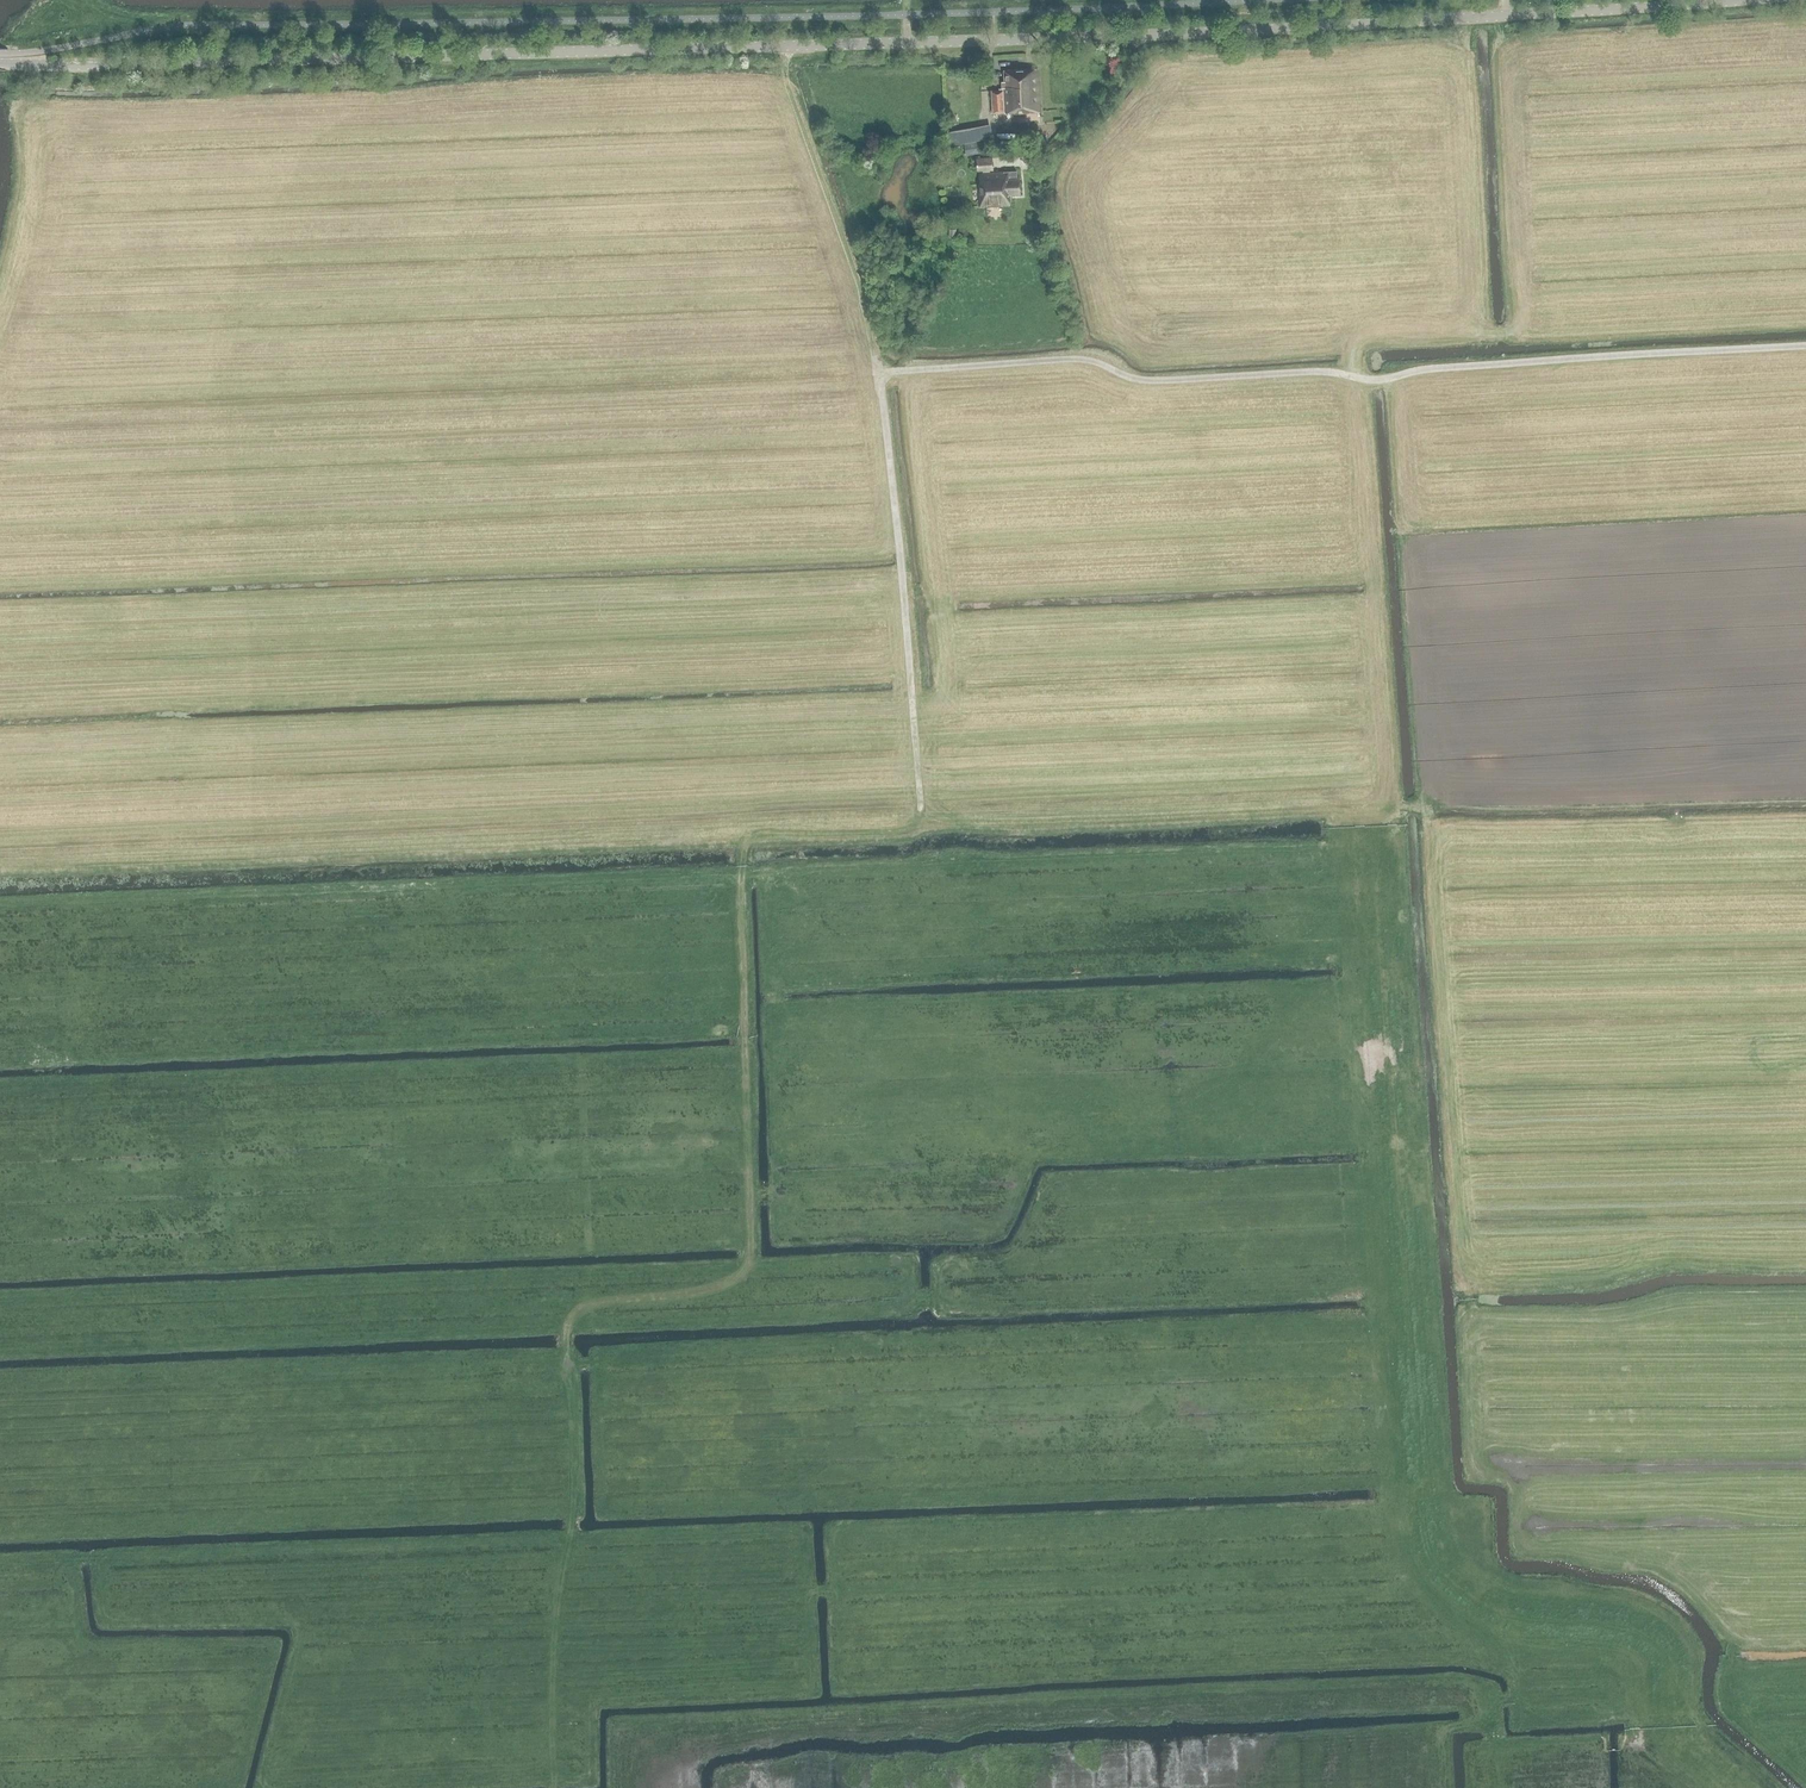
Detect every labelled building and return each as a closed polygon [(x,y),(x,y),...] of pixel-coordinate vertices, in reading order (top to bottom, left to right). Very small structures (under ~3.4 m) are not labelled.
[(1038,68),(1003,70),(1004,81),(1001,81),(1001,86),(1002,86),(1003,88),(991,89),(992,113),(1014,112),(1014,113),(1040,111),(1038,68)] [(975,127),(946,133),(948,146),(978,141),(975,127)] [(980,141),(964,144),(966,155),(982,152),(980,141)] [(991,157),(976,158),(977,170),(982,169),(982,173),(979,173),(980,184),(978,184),(980,207),(1009,205),(1008,194),(1019,193),(1018,178),(1016,178),(1016,170),(989,172),(989,169),(992,169),(991,157)] [(956,229),(948,229),(948,238),(956,238),(956,229)]
